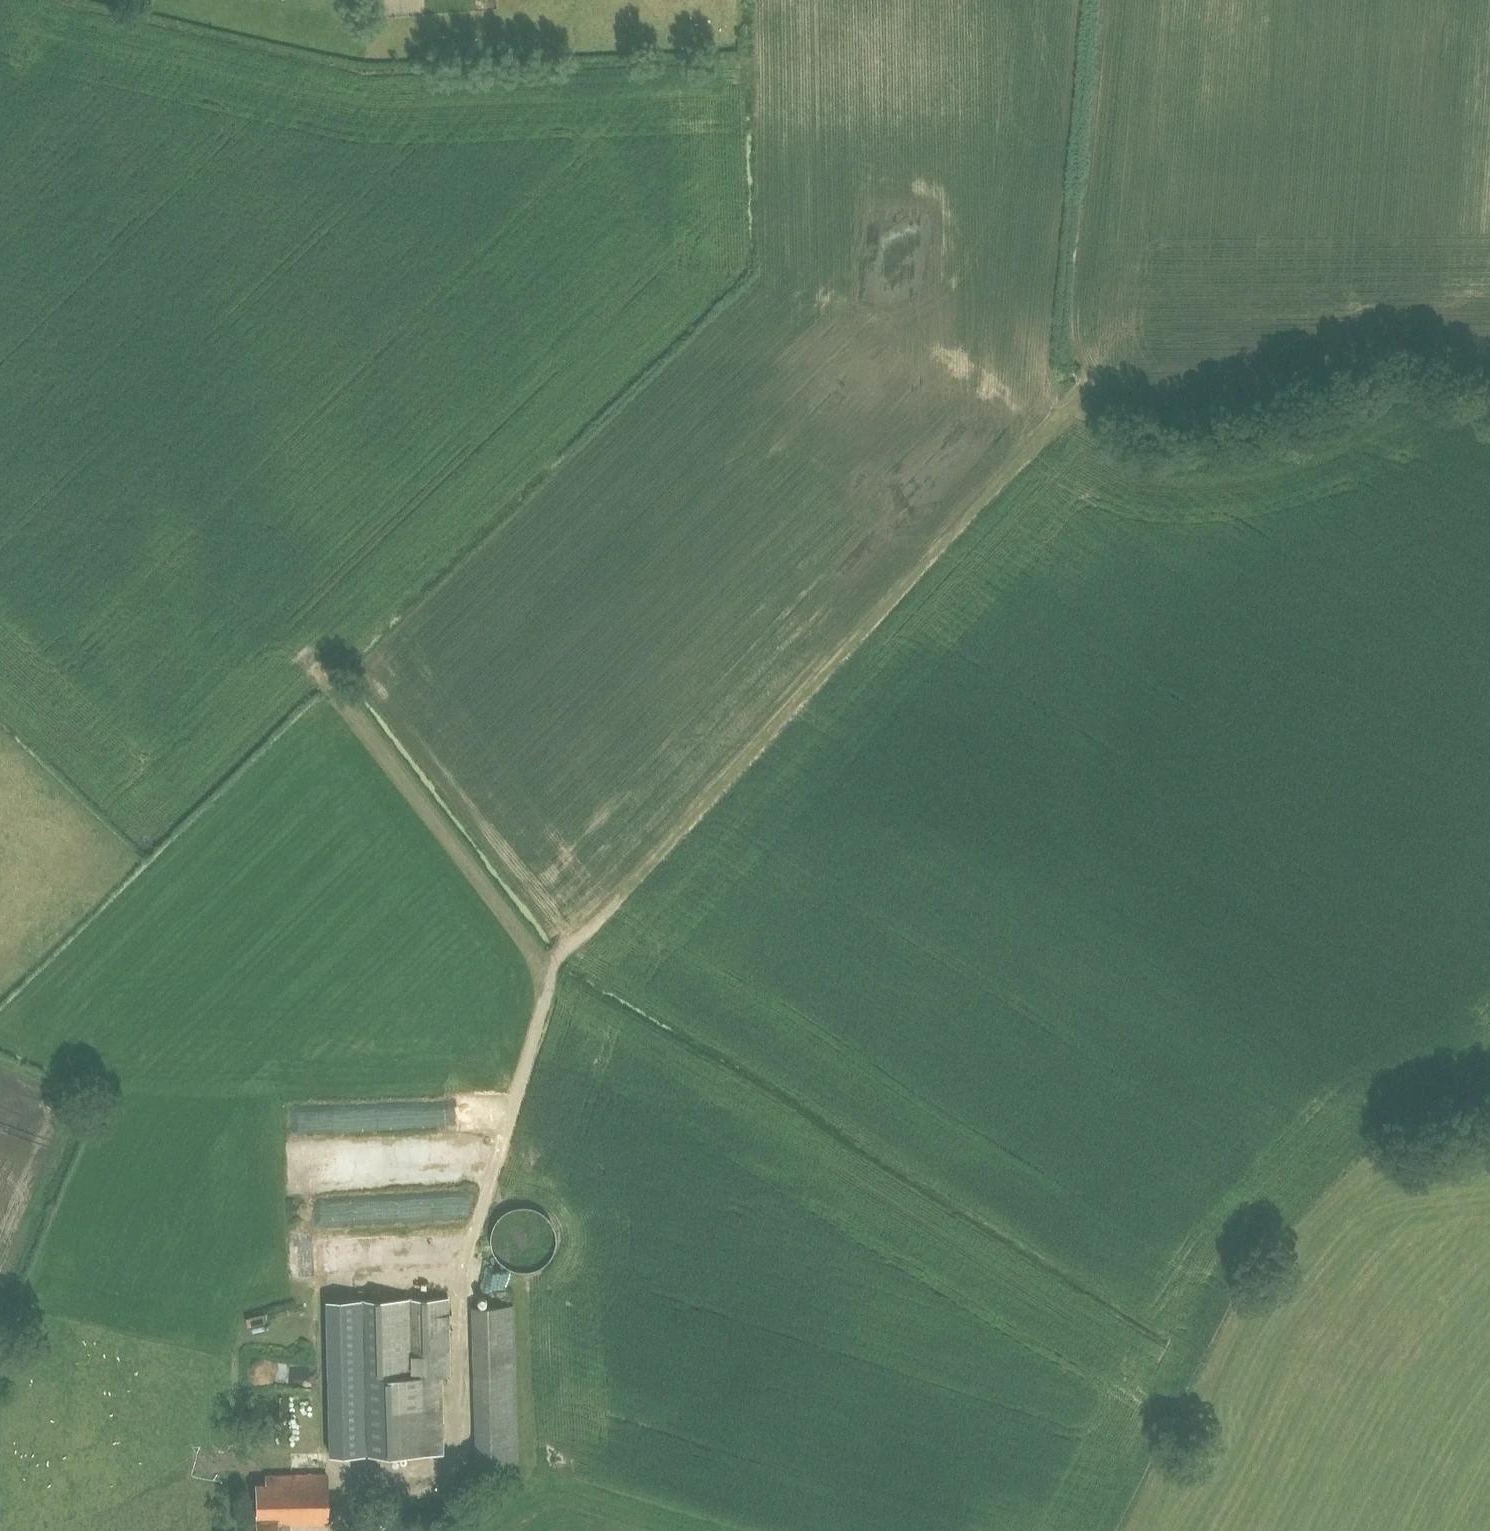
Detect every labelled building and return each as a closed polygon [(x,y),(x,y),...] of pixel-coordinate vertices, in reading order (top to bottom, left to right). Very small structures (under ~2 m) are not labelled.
[(372,1149),(373,1178),(484,1175),(483,1146),(372,1149)] [(301,1181),(368,1182),(368,1155),(302,1154),(301,1181)] [(349,1216),(412,1218),(412,1195),(350,1193),(349,1216)] [(419,1224),(457,1224),(457,1195),(420,1195),(419,1224)] [(436,1386),(436,1375),(449,1375),(448,1297),(326,1299),(329,1452),(358,1451),(442,1450),(441,1386),(436,1386)] [(476,1468),(516,1467),(513,1305),(472,1306),(476,1468)] [(272,1523),(289,1523),(327,1522),(326,1473),(276,1474),(276,1482),(256,1482),(257,1530),(272,1530),(272,1523)] [(289,1523),(272,1523),(272,1530),(289,1530),(289,1523)]
